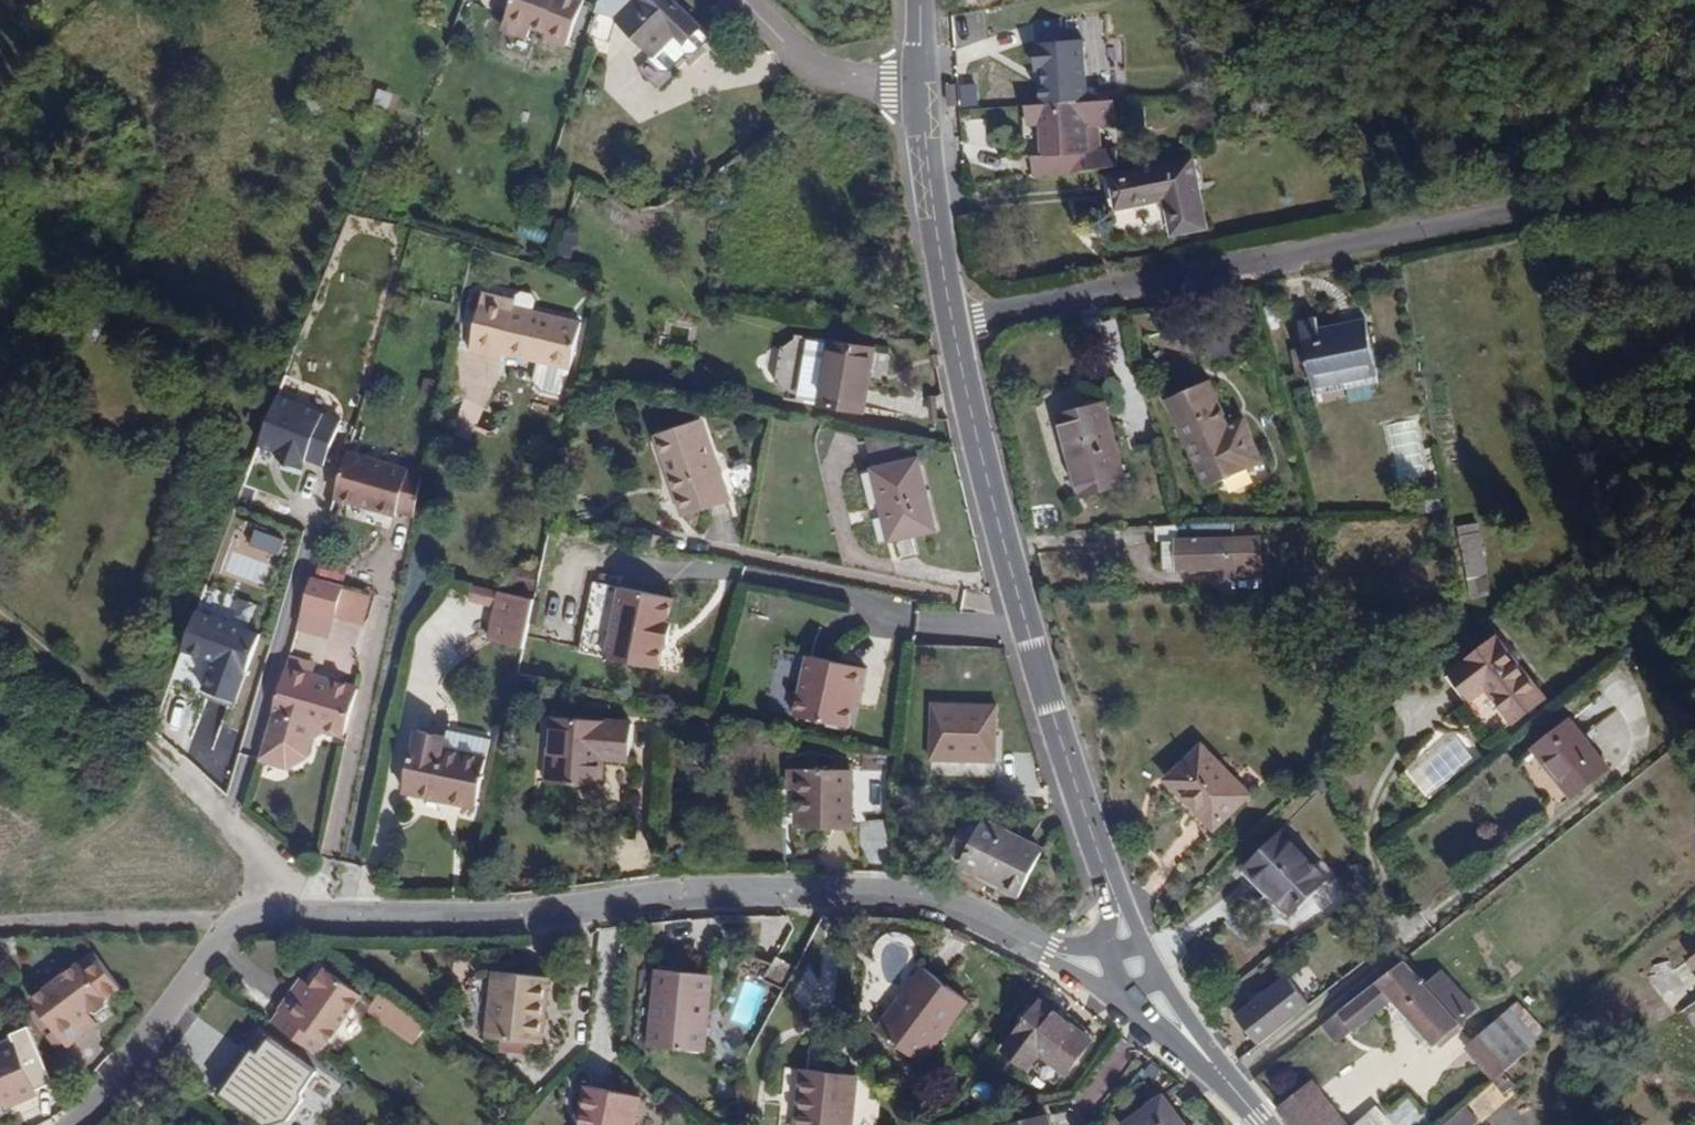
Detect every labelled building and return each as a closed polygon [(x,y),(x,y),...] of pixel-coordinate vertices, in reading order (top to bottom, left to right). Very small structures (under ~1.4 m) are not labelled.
[(504,30),(530,40),(534,28),(547,33),(546,37),(568,46),(586,0),(515,0),(504,30)] [(676,0),(635,0),(617,18),(656,57),(652,62),(664,74),(672,74),(690,57),(698,57),(715,39),(676,0)] [(1033,39),(1082,37),(1082,17),(1032,19),(1033,39)] [(328,105),(308,98),(304,110),(324,118),(328,105)] [(1115,100),(1027,105),(1029,124),(1041,124),(1041,154),(1034,155),(1034,175),(1117,164),(1117,151),(1091,151),(1090,124),(1116,123),(1115,100)] [(1193,159),(1113,173),(1118,207),(1166,198),(1174,234),(1207,228),(1193,159)] [(517,235),(545,244),(550,231),(522,222),(517,235)] [(484,293),(478,322),(510,330),(504,356),(571,370),(582,321),(515,307),(516,300),(484,293)] [(1300,319),(1311,383),(1359,374),(1360,379),(1379,376),(1369,317),(1319,326),(1317,316),(1300,319)] [(504,356),(510,330),(478,322),(471,352),(503,359),(504,356)] [(786,345),(782,344),(776,385),(781,385),(788,397),(787,400),(864,414),(876,347),(799,333),(798,337),(786,345)] [(1166,400),(1199,472),(1213,465),(1221,482),(1265,462),(1245,418),(1232,424),(1211,379),(1166,400)] [(341,420),(273,394),(253,446),(274,454),(279,467),(305,463),(323,470),(341,420)] [(1059,413),(1081,497),(1127,485),(1106,401),(1059,413)] [(703,422),(658,437),(683,512),(728,497),(703,422)] [(866,436),(873,468),(913,459),(911,445),(866,436)] [(873,468),(870,468),(879,506),(885,505),(892,540),(936,530),(919,457),(913,459),(873,468)] [(345,459),(330,502),(390,521),(392,516),(414,521),(422,484),(345,459)] [(1234,536),(1251,535),(1252,521),(1233,522),(1234,536)] [(1179,540),(1179,567),(1214,566),(1214,575),(1261,575),(1260,535),(1251,535),(1234,536),(1233,522),(1178,523),(1179,540)] [(1467,578),(1488,573),(1476,522),(1455,527),(1467,578)] [(1179,567),(1179,540),(1163,541),(1163,567),(1179,567)] [(316,574),(343,578),(345,563),(318,559),(316,574)] [(1486,577),(1467,581),(1470,596),(1490,592),(1486,577)] [(306,578),(298,611),(325,618),(334,585),(306,578)] [(594,580),(580,650),(660,666),(665,643),(670,644),(674,623),(669,622),(675,596),(594,580)] [(490,606),(494,591),(470,585),(466,600),(490,606)] [(503,589),(492,637),(526,645),(537,597),(503,589)] [(261,636),(196,610),(179,653),(209,665),(199,690),(234,703),(261,636)] [(1489,686),(1515,718),(1544,695),(1496,636),(1453,671),(1474,698),(1489,686)] [(806,659),(797,719),(853,727),(859,690),(864,691),(867,668),(806,659)] [(280,678),(255,770),(289,776),(302,764),(305,747),(317,738),(345,742),(357,692),(280,678)] [(934,700),(932,759),(996,762),(999,703),(934,700)] [(1571,718),(1533,748),(1573,798),(1611,768),(1571,718)] [(553,721),(550,779),(602,781),(603,758),(627,759),(629,724),(553,721)] [(422,730),(407,791),(477,806),(487,757),(449,747),(451,736),(422,730)] [(1166,779),(1213,829),(1251,794),(1203,744),(1166,779)] [(791,770),(790,790),(799,790),(799,827),(852,828),(852,770),(791,770)] [(981,823),(962,861),(992,874),(988,882),(1020,898),(1041,852),(981,823)] [(1247,868),(1290,912),(1327,877),(1284,833),(1247,868)] [(34,996),(68,1043),(90,1028),(82,1016),(96,1005),(105,1007),(110,1003),(109,993),(122,983),(96,951),(34,996)] [(768,977),(788,988),(799,969),(779,958),(768,977)] [(1404,958),(1366,987),(1380,1009),(1392,1000),(1435,1045),(1461,1024),(1459,1021),(1475,1005),(1441,970),(1425,982),(1404,958)] [(275,1021),(321,1051),(329,1041),(365,992),(331,966),(323,965),(317,972),(319,978),(308,994),(297,988),(282,1007),(286,1010),(275,1021)] [(879,1027),(924,1061),(969,1001),(923,967),(879,1027)] [(658,968),(650,1044),(704,1050),(713,975),(658,968)] [(493,972),(485,1035),(543,1043),(551,979),(493,972)] [(1239,1013),(1261,1042),(1312,1002),(1290,974),(1239,1013)] [(1366,987),(1338,1009),(1354,1031),(1381,1011),(1380,1009),(1366,987)] [(387,1018),(419,1040),(431,1022),(386,990),(378,1001),(392,1011),(387,1018)] [(1521,1057),(1540,1040),(1538,1037),(1545,1030),(1517,1002),(1492,1024),(1521,1057)] [(1038,1006),(1006,1050),(1029,1068),(1040,1054),(1066,1073),(1092,1038),(1067,1019),(1063,1025),(1038,1006)] [(1338,1045),(1354,1031),(1338,1009),(1320,1023),(1338,1045)] [(1466,1030),(1461,1024),(1435,1045),(1441,1052),(1466,1030)] [(1492,1024),(1465,1047),(1493,1080),(1504,1071),(1521,1057),(1492,1024)] [(247,1043),(214,1088),(265,1124),(287,1118),(299,1100),(300,1091),(316,1068),(264,1031),(253,1047),(247,1043)] [(20,1094),(23,1100),(41,1092),(17,1041),(0,1049),(0,1104),(20,1094)] [(858,1075),(801,1071),(797,1124),(854,1124),(858,1075)] [(1504,1071),(1493,1080),(1505,1094),(1516,1084),(1504,1071)] [(1279,1107),(1294,1124),(1349,1124),(1313,1083),(1279,1107)] [(578,1124),(637,1124),(643,1096),(587,1084),(578,1124)] [(1126,1124),(1186,1124),(1165,1095),(1125,1122),(1126,1124)] [(1414,1096),(1390,1115),(1380,1105),(1355,1124),(1442,1124),(1414,1096)] [(1479,1119),(1467,1105),(1443,1124),(1472,1124),(1479,1119)]
